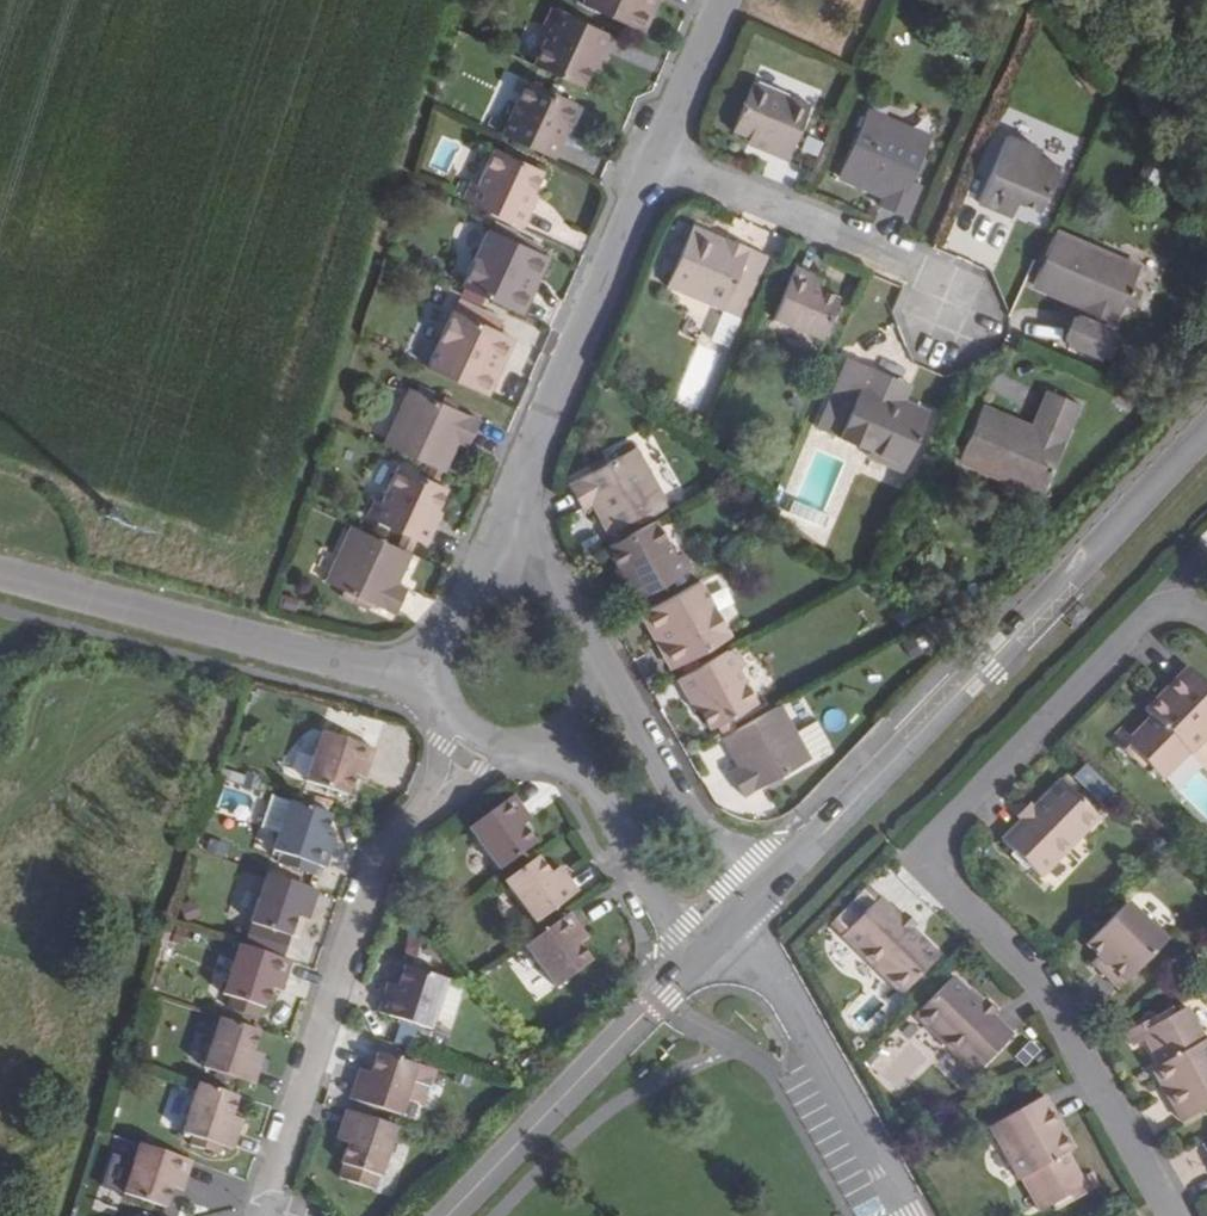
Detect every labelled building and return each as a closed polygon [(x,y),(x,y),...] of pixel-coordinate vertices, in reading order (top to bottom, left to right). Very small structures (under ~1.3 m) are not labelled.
[(582,4),(643,32),(652,13),(644,9),(648,0),(584,0),(582,4)] [(658,0),(648,0),(644,9),(652,13),(658,0)] [(592,65),(597,54),(602,57),(611,36),(552,9),(544,27),(550,30),(534,66),(582,89),(592,65)] [(592,65),(597,67),(602,57),(597,54),(592,65)] [(1092,96),(1101,90),(1084,68),(1075,75),(1092,96)] [(510,119),(502,115),(494,133),(555,161),(565,139),(559,137),(564,125),(574,104),(527,82),(510,119)] [(811,108),(752,84),(732,131),(748,138),(755,140),(752,148),(787,162),(811,108)] [(931,138),(866,110),(837,177),(883,197),(879,208),(906,220),(921,186),(911,182),(931,138)] [(565,139),(570,127),(564,125),(559,137),(565,139)] [(1040,151),(1006,136),(977,204),(1006,217),(1013,201),(1019,204),(1039,213),(1059,168),(1037,158),(1040,151)] [(752,148),(755,140),(748,138),(746,144),(752,148)] [(478,186),(470,183),(462,202),(524,230),(533,207),(527,205),(532,194),(542,172),(495,151),(478,186)] [(533,207),(538,197),(532,194),(527,205),(533,207)] [(1019,204),(1013,201),(1006,217),(1012,219),(1019,204)] [(491,232),(540,254),(543,246),(495,223),(491,232)] [(666,286),(724,311),(749,251),(692,227),(666,286)] [(489,231),(462,289),(514,312),(531,275),(539,279),(549,259),(540,254),(491,232),(489,231)] [(1066,346),(1099,358),(1121,307),(1130,286),(1138,268),(1056,232),(1032,287),(1082,309),(1066,346)] [(741,320),(767,259),(749,251),(724,311),(741,320)] [(822,340),(839,299),(821,291),(809,287),(813,276),(794,267),(772,319),(822,340)] [(514,312),(523,317),(539,279),(531,275),(514,312)] [(821,291),(824,281),(813,276),(809,287),(821,291)] [(1134,311),(1142,292),(1130,286),(1121,307),(1134,311)] [(427,370),(487,397),(497,377),(488,373),(505,335),(454,312),(427,370)] [(497,377),(514,340),(505,335),(488,373),(497,377)] [(850,360),(820,429),(870,451),(906,467),(929,413),(905,402),(895,397),(901,382),(850,360)] [(905,402),(912,386),(901,382),(895,397),(905,402)] [(441,405),(409,390),(383,447),(425,466),(443,474),(457,445),(467,450),(480,422),(455,412),(441,405)] [(1047,391),(1031,429),(981,407),(957,461),(1040,497),(1080,405),(1047,391)] [(458,404),(444,397),(441,405),(455,412),(458,404)] [(824,525),(853,460),(817,445),(789,509),(824,525)] [(665,504),(634,449),(569,486),(585,512),(593,507),(610,534),(611,534),(623,527),(639,519),(663,505),(665,504)] [(866,460),(902,476),(906,467),(870,451),(866,460)] [(443,474),(425,466),(420,477),(437,485),(443,474)] [(447,490),(437,485),(420,477),(399,467),(382,504),(374,501),(366,518),(402,536),(416,543),(427,547),(438,524),(432,522),(437,512),(447,490)] [(663,505),(639,519),(642,525),(667,512),(663,505)] [(437,512),(432,522),(438,524),(442,514),(437,512)] [(619,569),(626,579),(620,582),(633,604),(683,574),(673,558),(653,523),(628,537),(616,544),(608,548),(619,569)] [(352,527),(325,584),(356,598),(371,606),(395,617),(407,589),(397,584),(411,555),(396,547),(352,527)] [(623,527),(611,534),(616,544),(628,537),(623,527)] [(402,536),(396,547),(411,555),(416,543),(402,536)] [(691,570),(681,553),(673,558),(683,574),(691,570)] [(620,582),(626,579),(619,569),(615,572),(620,582)] [(660,630),(680,666),(681,665),(696,657),(730,638),(699,582),(639,615),(650,635),(660,630)] [(368,612),(371,606),(356,598),(353,604),(368,612)] [(680,666),(660,630),(650,635),(671,670),(680,666)] [(712,729),(717,727),(730,719),(756,704),(737,669),(743,666),(733,649),(701,666),(687,674),(676,681),(688,701),(694,713),(699,709),(712,729)] [(701,666),(696,657),(681,665),(687,674),(701,666)] [(1121,723),(1110,736),(1145,771),(1158,759),(1168,769),(1186,751),(1189,753),(1206,733),(1206,685),(1186,665),(1143,710),(1149,717),(1133,734),(1121,723)] [(742,799),(767,785),(780,777),(809,762),(807,759),(794,734),(779,708),(737,731),(723,739),(738,767),(729,773),(742,799)] [(717,727),(723,739),(737,731),(730,719),(717,727)] [(828,747),(814,723),(794,734),(807,759),(828,747)] [(305,784),(347,799),(355,777),(357,769),(366,773),(374,750),(322,733),(305,784)] [(355,777),(364,780),(366,773),(357,769),(355,777)] [(784,784),(780,777),(767,785),(770,791),(784,784)] [(1033,807),(1021,820),(1003,840),(1042,876),(1098,817),(1060,779),(1033,807)] [(290,803),(273,797),(263,829),(280,834),(290,803)] [(500,871),(535,846),(523,829),(517,822),(527,815),(513,797),(470,829),(500,871)] [(1028,802),(1016,816),(1021,820),(1033,807),(1028,802)] [(333,848),(321,845),(324,836),(330,816),(290,803),(280,834),(274,853),(283,856),(279,865),(313,877),(316,867),(325,870),(333,848)] [(527,815),(517,822),(523,829),(531,822),(527,815)] [(324,836),(321,845),(333,848),(335,840),(324,836)] [(565,875),(555,881),(550,875),(537,857),(504,882),(535,924),(578,893),(565,875)] [(550,875),(555,881),(565,875),(560,868),(550,875)] [(250,926),(289,939),(296,918),(299,910),(310,913),(317,893),(268,877),(250,926)] [(900,992),(937,954),(912,929),(898,915),(880,897),(842,936),(900,992)] [(1168,938),(1128,899),(1086,941),(1097,952),(1104,959),(1098,966),(1120,987),(1168,938)] [(917,924),(903,909),(898,915),(912,929),(917,924)] [(310,913),(299,910),(296,918),(307,921),(310,913)] [(582,933),(570,914),(525,946),(557,989),(590,964),(579,946),(574,938),(582,933)] [(582,933),(574,938),(579,946),(587,940),(582,933)] [(284,985),(291,963),(239,946),(223,996),(233,1000),(229,1010),(254,1018),(258,1008),(264,1010),(271,990),(274,981),(284,985)] [(1097,952),(1090,959),(1098,966),(1104,959),(1097,952)] [(447,981),(406,967),(399,988),(397,997),(385,993),(378,1014),(430,1032),(447,981)] [(1009,1034),(991,1015),(978,1003),(950,976),(913,1014),(972,1072),(1009,1034)] [(271,990),(281,993),(284,985),(274,981),(271,990)] [(399,988),(388,984),(385,993),(397,997),(399,988)] [(996,1009),(984,997),(978,1003),(991,1015),(996,1009)] [(1169,1007),(1126,1033),(1135,1048),(1148,1041),(1159,1061),(1151,1064),(1183,1120),(1206,1106),(1206,1037),(1205,1034),(1203,1036),(1192,1016),(1179,1023),(1169,1007)] [(260,1064),(248,1061),(251,1052),(258,1032),(220,1020),(204,1069),(254,1087),(260,1064)] [(251,1052),(248,1061),(260,1064),(263,1057),(251,1052)] [(417,1067),(378,1054),(372,1075),(369,1083),(357,1079),(350,1100),(400,1117),(417,1067)] [(372,1075),(360,1071),(357,1079),(369,1083),(372,1075)] [(241,1130),(228,1125),(230,1117),(237,1098),(198,1085),(182,1134),(191,1137),(221,1148),(233,1152),(241,1130)] [(1073,1149),(1043,1094),(990,1124),(1020,1179),(1022,1177),(1034,1197),(1046,1191),(1056,1207),(1100,1181),(1091,1166),(1077,1174),(1067,1154),(1073,1149)] [(339,1134),(352,1138),(350,1146),(343,1166),(345,1167),(341,1181),(361,1187),(365,1174),(379,1178),(396,1129),(347,1112),(339,1134)] [(230,1117),(228,1125),(241,1130),(243,1121),(230,1117)] [(350,1146),(352,1138),(339,1134),(337,1142),(350,1146)] [(218,1157),(221,1148),(191,1137),(188,1147),(218,1157)] [(185,1185),(192,1163),(141,1146),(123,1196),(164,1209),(171,1189),(174,1180),(185,1185)] [(379,1178),(365,1174),(361,1187),(375,1191),(379,1178)] [(185,1185),(174,1180),(171,1189),(182,1192),(185,1185)]
